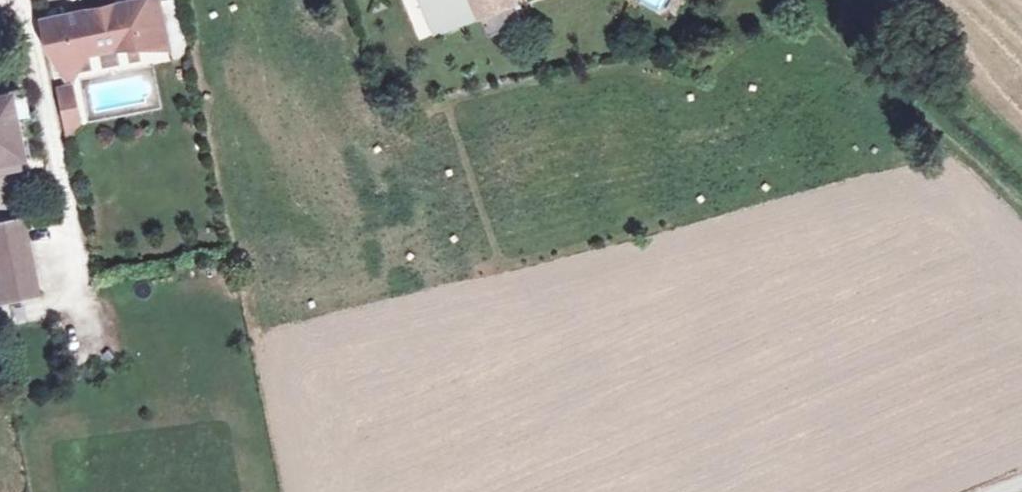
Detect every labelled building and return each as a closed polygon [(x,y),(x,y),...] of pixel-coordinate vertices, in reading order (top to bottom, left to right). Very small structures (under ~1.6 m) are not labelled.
[(47,19),(52,46),(65,67),(92,51),(143,41),(173,46),(164,0),(156,0),(130,5),(130,2),(47,19)] [(474,0),(425,0),(438,32),(480,15),(474,0)] [(480,15),(481,14),(489,33),(524,19),(516,0),(474,0),(480,15)] [(666,5),(675,11),(684,0),(670,0),(666,5)] [(82,130),(68,81),(50,86),(63,135),(82,130)] [(21,93),(8,96),(21,160),(33,157),(21,93)] [(0,98),(0,164),(21,160),(8,96),(0,98)] [(0,225),(0,302),(38,295),(23,221),(0,225)]
